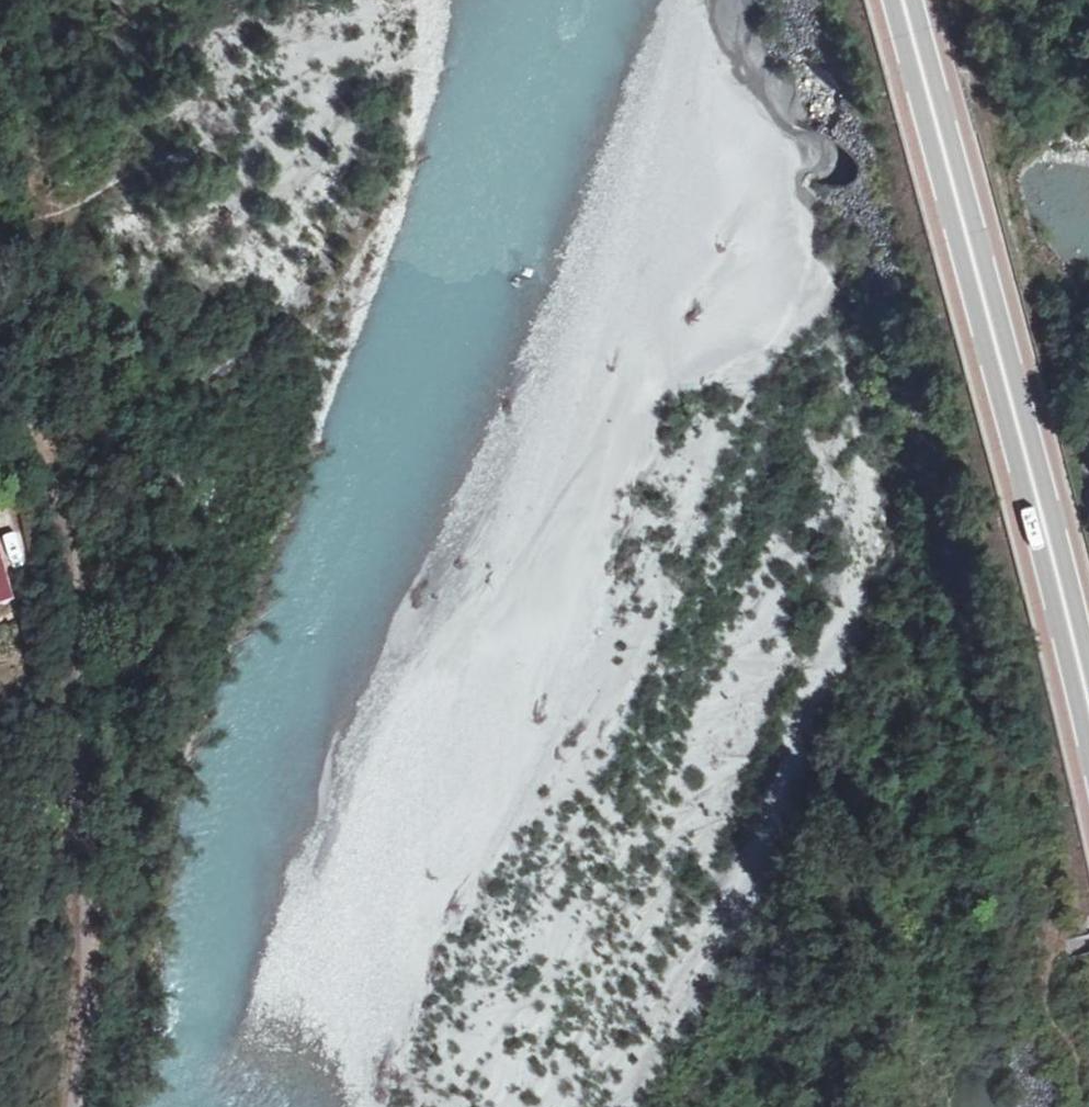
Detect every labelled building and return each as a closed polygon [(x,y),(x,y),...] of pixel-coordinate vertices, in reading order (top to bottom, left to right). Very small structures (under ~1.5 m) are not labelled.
[(0,565),(0,599),(10,596),(0,565)]
